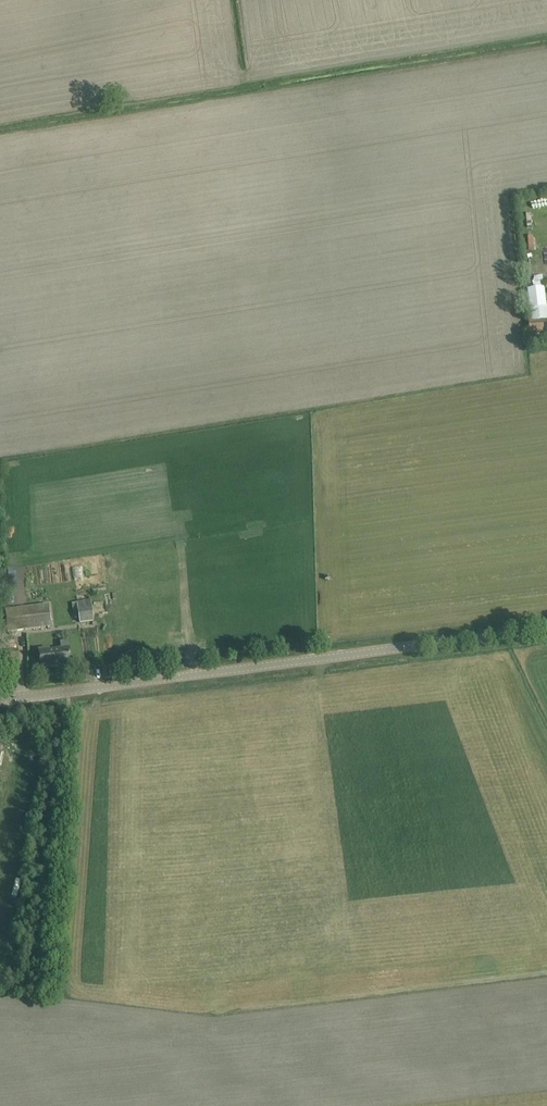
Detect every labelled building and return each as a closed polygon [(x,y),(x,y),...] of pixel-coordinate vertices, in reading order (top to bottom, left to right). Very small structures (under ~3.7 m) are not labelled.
[(543,288),(529,289),(531,310),(546,307),(543,288)] [(529,322),(530,333),(546,332),(546,320),(529,322)] [(89,593),(76,595),(77,599),(83,598),(83,601),(78,602),(81,621),(93,620),(91,600),(90,600),(89,593)] [(22,630),(50,627),(48,605),(12,609),(11,605),(5,606),(8,630),(22,628),(22,630)] [(38,649),(40,657),(41,668),(70,664),(68,648),(67,641),(60,642),(61,649),(50,650),(49,647),(38,649)]
